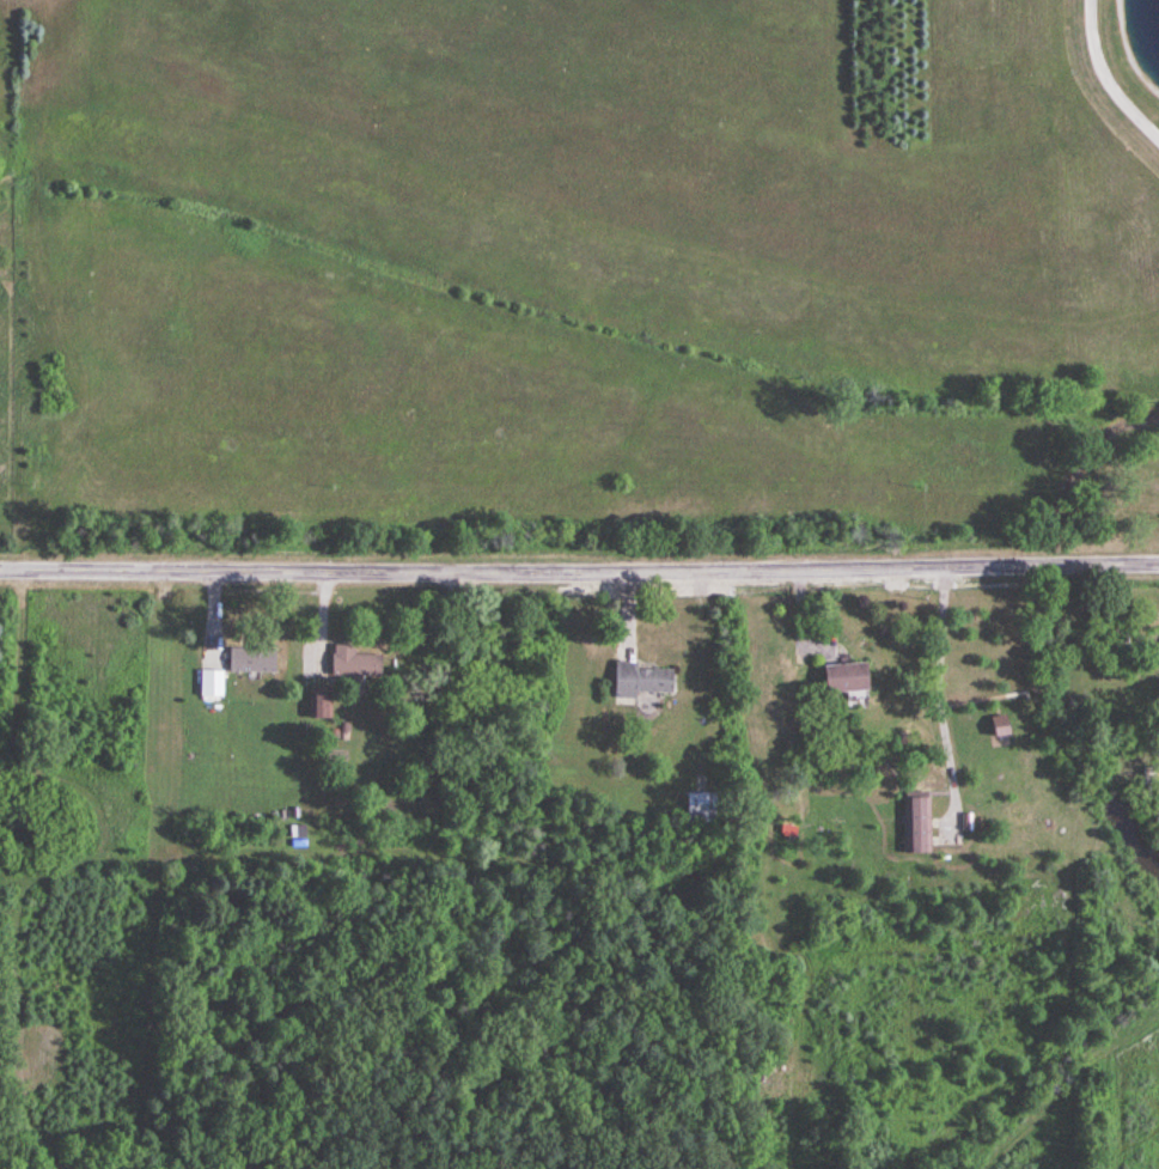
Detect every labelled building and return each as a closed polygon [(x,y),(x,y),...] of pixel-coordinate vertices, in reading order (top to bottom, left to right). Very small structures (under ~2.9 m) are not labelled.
[(354,654),(354,646),(332,645),(332,677),(380,677),(380,654),(354,654)] [(275,649),(228,649),(228,673),(275,673),(275,649)] [(614,696),(671,696),(671,668),(636,668),(636,662),(614,662),(614,696)] [(822,693),(865,692),(865,664),(821,665),(822,693)] [(222,698),(222,671),(200,671),(200,698),(222,698)] [(312,720),(331,720),(331,690),(312,690),(312,720)] [(1142,768),(1142,791),(1158,791),(1158,768),(1142,768)] [(714,793),(687,793),(687,821),(714,821),(714,793)] [(930,855),(929,793),(908,794),(908,855),(930,855)]
